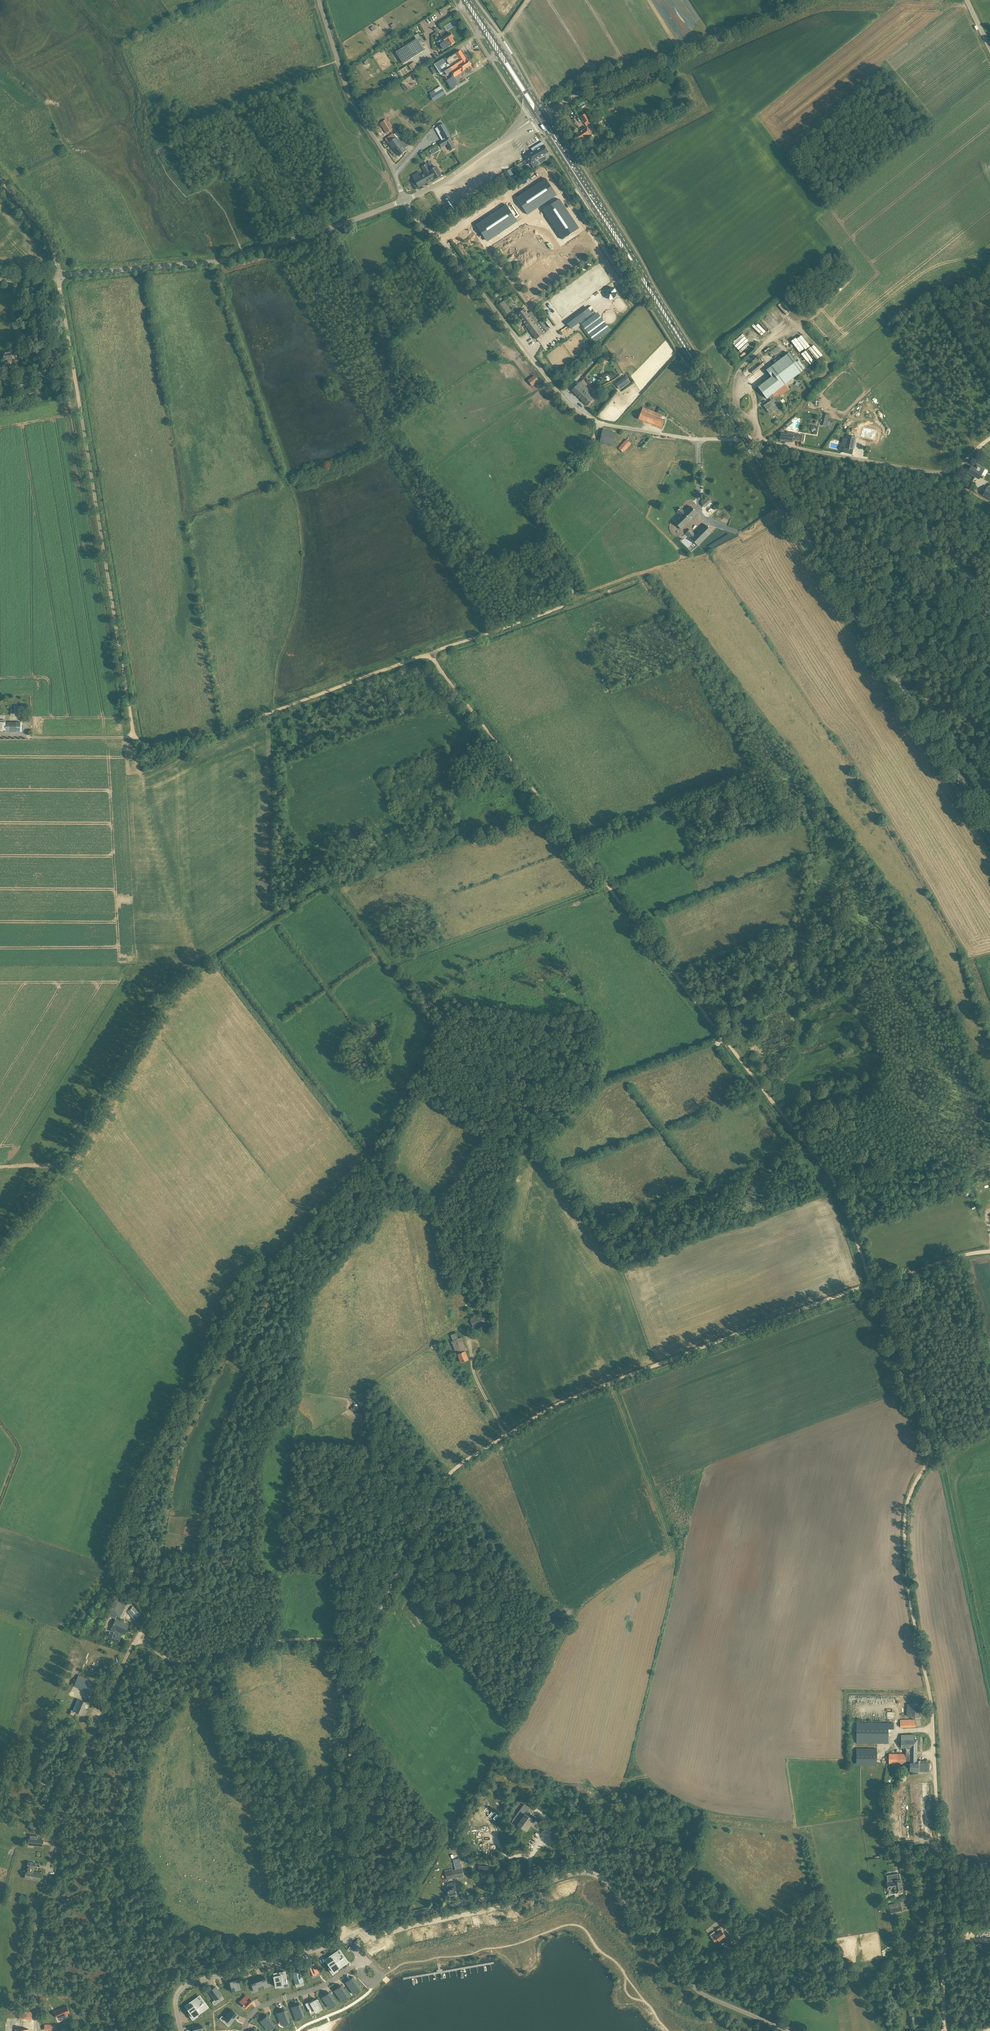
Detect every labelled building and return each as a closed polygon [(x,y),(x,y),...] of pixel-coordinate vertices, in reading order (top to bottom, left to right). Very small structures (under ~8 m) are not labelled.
[(441,45),(444,50),(455,43),(452,38),(454,37),(451,33),(443,38),(445,42),(441,45)] [(421,45),(426,42),(422,37),(417,40),(417,39),(396,52),(403,63),(424,50),(421,45)] [(453,77),(447,81),(452,89),(458,84),(457,83),(464,78),(461,73),(462,72),(466,69),(465,69),(471,65),(468,60),(467,61),(461,51),(447,60),(446,58),(435,65),(441,75),(445,72),(447,75),(451,73),(453,77)] [(429,93),(434,100),(445,93),(441,85),(429,93)] [(585,123),(587,126),(592,123),(590,120),(586,113),(581,117),(585,123)] [(386,119),(385,120),(380,123),(387,133),(393,129),(386,119)] [(442,134),(444,137),(449,135),(444,124),(438,127),(442,134)] [(592,134),(587,127),(577,134),(583,144),(587,141),(585,138),(592,134)] [(408,146),(401,137),(397,133),(395,135),(393,133),(385,139),(400,156),(407,150),(406,148),(408,146)] [(449,137),(442,141),(445,146),(448,144),(452,150),(456,148),(449,137)] [(540,139),(529,143),(530,147),(541,142),(540,139)] [(430,149),(432,154),(441,149),(438,145),(430,149)] [(549,152),(544,145),(533,152),(526,156),(533,168),(548,159),(545,154),(549,152)] [(419,187),(429,182),(435,179),(441,175),(437,167),(430,170),(427,164),(422,167),(426,173),(421,175),(420,172),(413,176),(415,179),(411,181),(416,189),(419,187)] [(510,169),(505,172),(508,177),(513,174),(510,169)] [(502,302),(498,305),(505,315),(509,312),(502,302)] [(594,314),(588,307),(584,311),(589,318),(594,314)] [(525,308),(518,314),(536,339),(548,330),(541,321),(539,322),(531,311),(529,313),(525,308)] [(761,319),(769,329),(775,324),(777,326),(779,325),(777,322),(779,320),(771,310),(768,312),(771,315),(768,317),(766,315),(761,319)] [(757,324),(756,326),(764,332),(765,330),(757,324)] [(742,333),(732,343),(741,352),(749,344),(747,342),(749,340),(742,333)] [(811,345),(801,354),(810,364),(820,356),(811,345)] [(8,360),(8,363),(12,363),(11,352),(3,353),(4,360),(8,360)] [(770,413),(772,412),(782,404),(777,396),(779,394),(780,395),(789,389),(785,384),(803,371),(789,353),(766,370),(771,376),(758,387),(766,398),(769,396),(772,400),(764,406),(770,413)] [(528,379),(532,386),(539,381),(535,374),(528,379)] [(626,376),(615,383),(620,389),(630,382),(626,376)] [(587,406),(593,399),(590,395),(592,392),(581,382),(572,391),(582,401),(587,406)] [(661,428),(665,420),(660,418),(662,414),(643,407),(638,419),(661,428)] [(832,420),(828,419),(829,415),(826,414),(822,425),(830,427),(832,420)] [(874,439),(876,430),(863,427),(861,436),(874,439)] [(613,446),(616,431),(602,429),(599,443),(613,446)] [(781,432),(780,439),(792,442),(793,437),(797,438),(798,435),(794,435),(794,433),(788,432),(787,434),(781,432)] [(844,447),(843,452),(852,454),(852,451),(856,437),(848,435),(845,447),(844,447)] [(627,439),(618,447),(623,452),(632,443),(627,439)] [(968,472),(979,479),(983,473),(981,472),(983,468),(977,465),(975,469),(971,467),(968,472)] [(706,506),(711,501),(707,497),(702,501),(706,506)] [(685,512),(692,519),(698,513),(691,506),(685,512)] [(690,530),(686,534),(699,546),(712,532),(713,532),(705,524),(704,524),(705,525),(695,535),(690,530)] [(5,730),(5,731),(20,731),(20,722),(6,722),(6,723),(5,723),(5,720),(0,720),(0,730),(5,730)] [(473,1327),(488,1322),(486,1314),(470,1319),(473,1327)] [(451,1335),(453,1340),(452,1341),(455,1350),(457,1350),(458,1353),(458,1354),(461,1362),(469,1359),(465,1351),(463,1347),(465,1347),(461,1337),(459,1338),(457,1332),(451,1335)] [(107,1614),(115,1618),(116,1616),(120,1617),(127,1602),(116,1597),(107,1614)] [(134,1606),(127,1611),(134,1620),(140,1615),(134,1606)] [(124,1634),(129,1625),(116,1618),(111,1629),(113,1630),(113,1631),(114,1632),(110,1639),(118,1643),(120,1637),(118,1636),(120,1632),(124,1634)] [(77,1678),(76,1680),(74,1679),(71,1685),(90,1693),(93,1685),(77,1678)] [(75,1712),(78,1713),(83,1715),(86,1708),(84,1707),(86,1702),(80,1700),(75,1712)] [(918,1705),(907,1704),(906,1715),(918,1716),(918,1705)] [(857,1722),(856,1742),(888,1743),(888,1728),(888,1723),(857,1722)] [(910,1739),(911,1734),(901,1734),(901,1747),(906,1747),(906,1754),(889,1754),(889,1763),(910,1764),(910,1771),(919,1771),(919,1762),(917,1761),(917,1739),(910,1739)] [(856,1764),(877,1764),(877,1748),(857,1748),(856,1764)] [(526,1840),(535,1829),(530,1825),(537,1817),(531,1813),(533,1810),(524,1804),(513,1820),(513,1822),(518,1826),(513,1833),(516,1834),(514,1837),(520,1841),(522,1838),(526,1840)] [(40,1873),(38,1872),(34,1871),(36,1862),(28,1861),(25,1878),(39,1880),(39,1881),(41,1873),(40,1873)] [(447,1880),(464,1876),(462,1868),(445,1872),(447,1880)] [(894,1892),(895,1892),(903,1891),(901,1879),(893,1880),(893,1881),(887,1881),(888,1889),(894,1888),(894,1892)] [(447,1883),(448,1888),(450,1895),(457,1893),(454,1882),(447,1883)] [(891,1914),(898,1913),(903,1912),(901,1903),(889,1905),(891,1914)] [(716,1937),(713,1939),(715,1942),(718,1939),(719,1940),(726,1935),(722,1930),(721,1931),(719,1928),(716,1930),(718,1933),(715,1935),(716,1937)] [(327,1954),(321,1958),(324,1963),(326,1962),(328,1965),(328,1964),(334,1972),(338,1969),(337,1968),(336,1967),(342,1962),(343,1962),(338,1956),(336,1958),(335,1957),(336,1956),(334,1953),(333,1954),(332,1953),(328,1956),(327,1954)] [(314,1963),(308,1966),(308,1967),(307,1968),(308,1969),(309,1969),(311,1975),(318,1972),(316,1969),(318,1968),(316,1963),(314,1964),(314,1963)] [(298,1970),(292,1972),(293,1975),(292,1976),(292,1977),(294,1977),(295,1983),(303,1981),(300,1970),(299,1970),(298,1970)] [(275,1973),(274,1973),(274,1976),(275,1986),(283,1985),(282,1983),(287,1982),(287,1981),(287,1979),(286,1979),(286,1975),(285,1971),(279,1972),(279,1971),(277,1971),(277,1973),(276,1973),(276,1972),(275,1972),(275,1973)] [(258,1978),(257,1978),(260,1985),(263,1983),(266,1981),(264,1975),(262,1976),(262,1975),(261,1976),(260,1977),(259,1976),(258,1976),(258,1978)] [(252,1980),(250,1980),(253,1986),(256,1985),(256,1986),(260,1985),(257,1978),(256,1978),(256,1977),(254,1978),(254,1979),(253,1979),(252,1979),(252,1980)] [(348,1982),(346,1983),(349,1987),(351,1986),(353,1989),(358,1985),(353,1977),(347,1981),(348,1982)] [(232,1981),(226,1983),(228,1989),(232,1988),(233,1991),(236,1990),(236,1987),(237,1987),(235,1980),(234,1981),(234,1979),(232,1980),(232,1981)] [(336,1990),(335,1991),(338,1995),(339,1994),(341,1997),(347,1993),(341,1985),(336,1989),(336,1990)] [(191,1997),(198,1992),(195,1987),(187,1993),(191,1997)] [(209,1991),(215,2000),(222,1996),(218,1991),(219,1990),(218,1989),(217,1990),(215,1987),(210,1990),(209,1990),(209,1991)] [(324,1997),(323,1998),(326,2002),(327,2001),(329,2004),(335,2000),(329,1992),(324,1996),(324,1997)] [(243,2001),(241,2003),(246,2008),(250,2003),(251,2004),(253,2003),(252,2002),(253,2001),(248,1996),(247,1997),(246,1996),(242,1999),(243,2001)] [(912,2011),(916,2010),(921,2010),(920,1998),(912,1999),(912,2011)] [(310,2001),(306,2003),(311,2012),(315,2010),(315,2011),(322,2008),(317,1999),(311,2002),(310,2001)] [(186,2003),(185,2003),(185,2010),(189,2010),(189,2012),(188,2012),(188,2015),(189,2015),(189,2017),(194,2017),(194,2019),(201,2019),(201,2013),(199,2013),(199,2009),(198,2009),(198,2000),(194,2000),(194,2001),(193,2001),(193,2003),(186,2003)] [(294,2007),(292,2008),(294,2013),(295,2012),(297,2015),(303,2013),(300,2004),(293,2006),(294,2007)] [(57,2017),(62,2015),(69,2012),(67,2006),(55,2011),(57,2017)] [(279,2013),(277,2014),(279,2019),(281,2018),(282,2021),(288,2019),(285,2010),(279,2012),(279,2013)] [(183,2027),(190,2026),(187,2015),(181,2016),(183,2027)] [(262,2020),(261,2021),(265,2026),(266,2025),(268,2027),(273,2023),(267,2015),(262,2020)] [(226,2018),(225,2026),(231,2026),(231,2028),(233,2028),(233,2027),(237,2027),(237,2021),(238,2021),(238,2019),(237,2019),(226,2018)]
